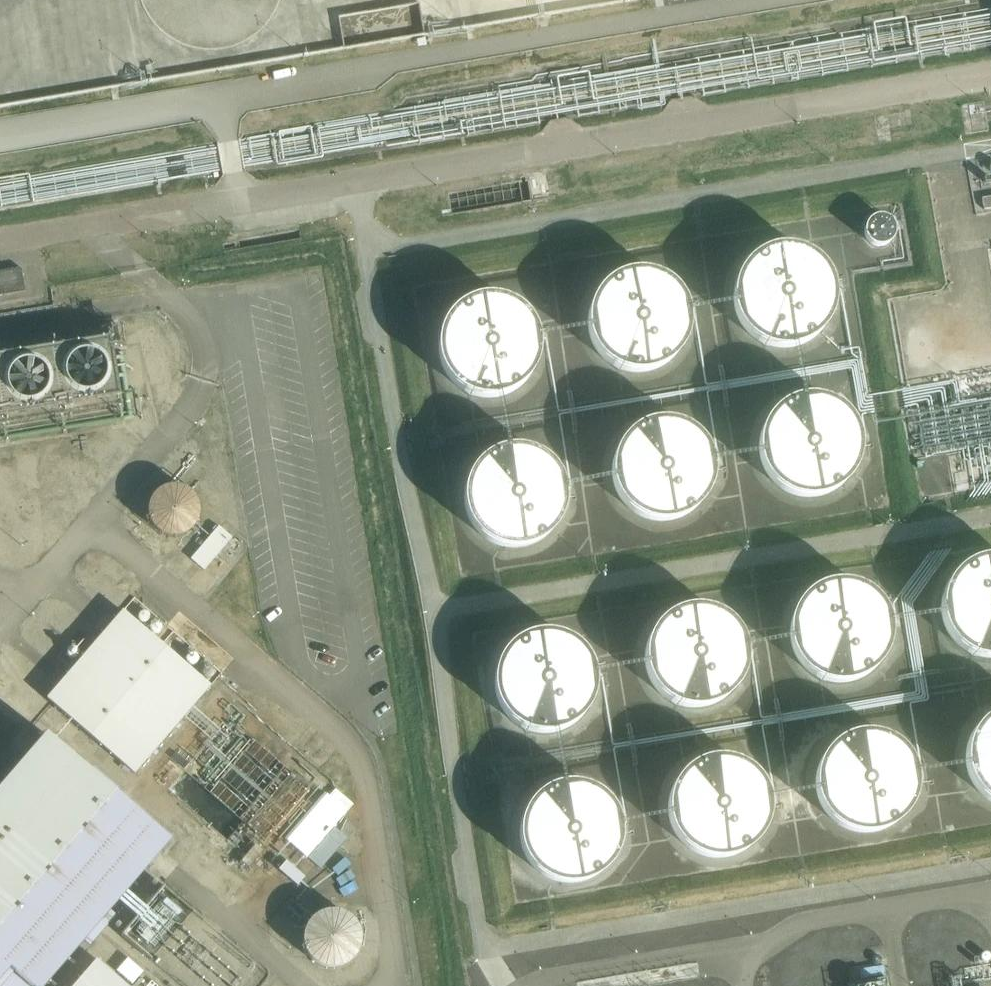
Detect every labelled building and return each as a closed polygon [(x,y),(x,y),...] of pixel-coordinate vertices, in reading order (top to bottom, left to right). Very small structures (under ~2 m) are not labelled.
[(990,210),(990,197),(982,199),(984,211),(990,210)] [(878,212),(864,235),(885,247),(899,225),(878,212)] [(741,346),(777,358),(807,348),(827,323),(830,293),(818,268),(793,250),(761,250),(736,265),(722,291),(723,320),(741,346)] [(22,264),(0,267),(0,292),(26,287),(22,264)] [(597,375),(634,387),(664,378),(684,352),(687,323),(675,297),(649,280),(617,279),(592,294),(578,320),(579,349),(597,375)] [(459,384),(495,396),(525,386),(545,361),(548,332),(536,306),(510,289),(479,288),(454,303),(439,329),(441,358),(459,384)] [(0,378),(0,439),(131,418),(122,358),(0,378)] [(769,495),(805,507),(835,497),(855,471),(858,442),(846,416),(820,399),(789,398),(763,413),(749,439),(751,469),(769,495)] [(620,519),(657,531),(687,521),(707,496),(709,466),(698,441),(672,423),(640,422),(615,437),(601,464),(602,493),(620,519)] [(472,546),(508,558),(538,548),(558,523),(561,493),(549,468),(523,450),(492,450),(467,465),(452,491),(454,520),(472,546)] [(201,498),(195,491),(188,487),(179,485),(171,487),(163,491),(157,497),(153,505),(152,513),(154,522),(158,529),(165,535),(173,538),(182,538),(190,535),(197,530),(202,523),(205,515),(204,506),(201,498)] [(191,559),(204,570),(232,538),(218,526),(191,559)] [(983,667),(990,665),(990,559),(967,559),(942,574),(927,600),(929,629),(947,655),(983,667)] [(799,682),(836,694),(866,684),(886,659),(888,629),(877,604),(851,586),(819,585),(794,600),(780,627),(781,656),(799,682)] [(653,706),(690,718),(720,708),(739,683),(742,653),(730,628),(705,610),(673,610),(648,625),(634,651),(635,680),(653,706)] [(124,626),(47,716),(136,792),(213,703),(124,626)] [(504,732),(540,744),(570,734),(590,709),(593,679),(581,654),(556,636),(524,636),(499,650),(484,677),(486,706),(504,732)] [(990,810),(990,707),(967,722),(953,748),(954,777),(972,803),(990,810)] [(827,831),(863,843),(893,833),(913,807),(916,778),(904,752),(878,735),(847,734),(821,749),(807,775),(809,805),(827,831)] [(10,969),(28,985),(48,985),(171,843),(46,736),(0,789),(0,980),(10,969)] [(679,857),(715,869),(745,859),(765,834),(768,804),(756,779),(730,761),(699,761),(674,776),(659,802),(661,831),(679,857)] [(527,880),(563,892),(593,882),(613,857),(616,827),(604,802),(578,784),(547,784),(522,798),(507,825),(509,854),(527,880)] [(308,858),(321,869),(347,839),(334,828),(308,858)] [(355,923),(349,916),(341,911),(331,909),(321,910),(313,915),(306,922),(302,930),(301,940),(303,949),(308,958),(315,964),(325,967),(334,968),(344,965),(351,959),(357,951),(360,942),(359,932),(355,923)] [(95,968),(80,985),(116,985),(95,968)]
